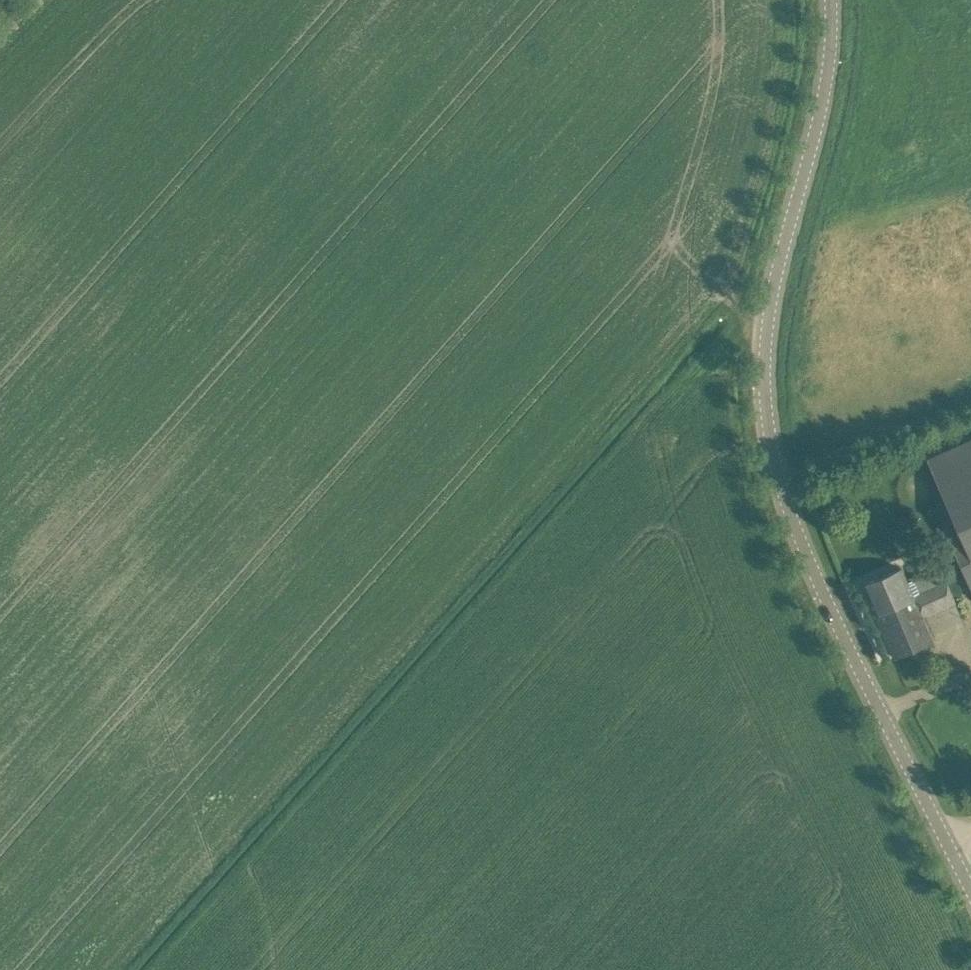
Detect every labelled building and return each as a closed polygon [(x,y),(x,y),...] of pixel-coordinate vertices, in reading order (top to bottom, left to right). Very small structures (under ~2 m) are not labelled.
[(970,588),(970,439),(926,458),(955,522),(944,527),(970,588)] [(900,567),(863,583),(894,656),(930,641),(919,614),(925,611),(926,613),(954,601),(944,578),(911,593),(900,567)]
